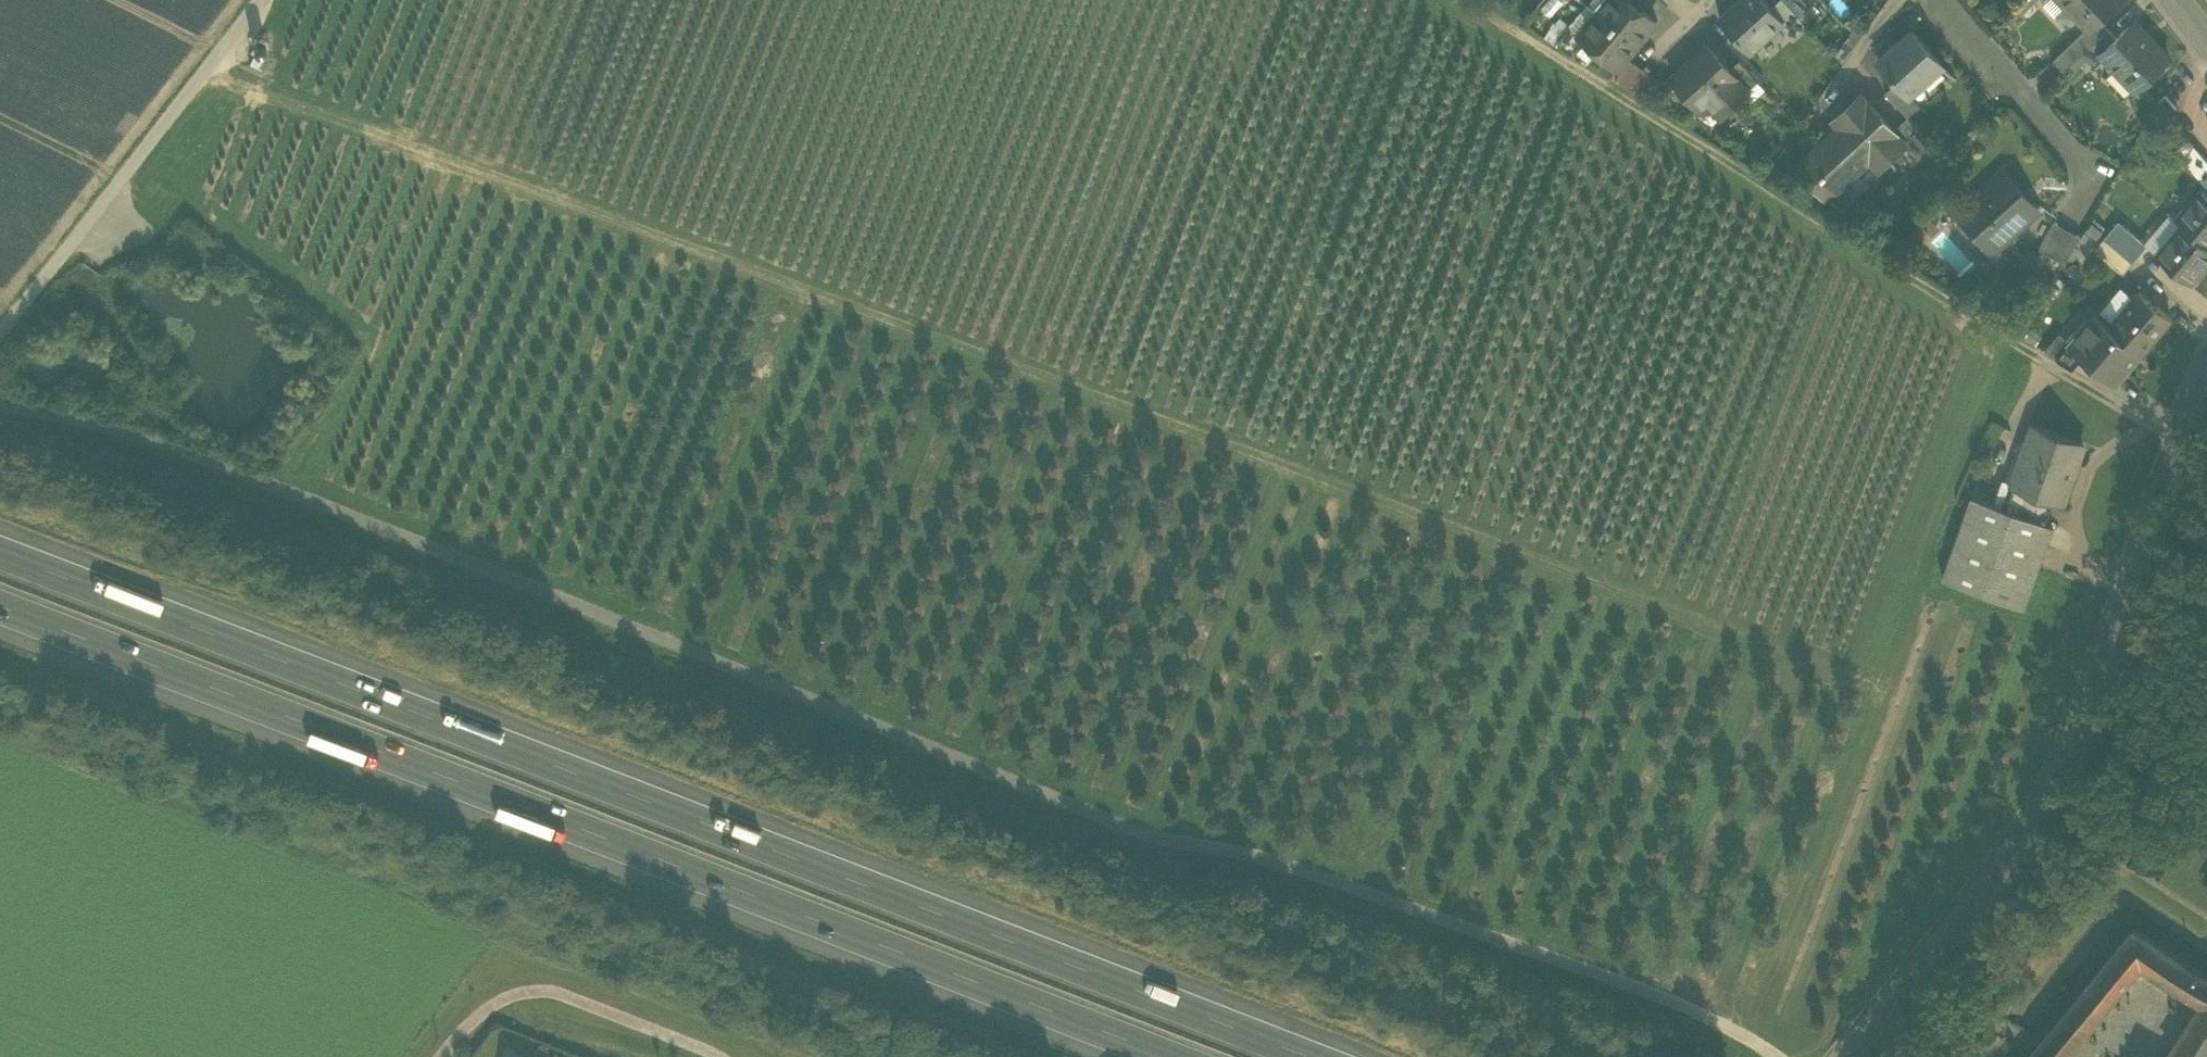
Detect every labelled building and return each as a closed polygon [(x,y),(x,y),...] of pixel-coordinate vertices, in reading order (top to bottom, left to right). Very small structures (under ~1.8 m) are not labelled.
[(1598,12),(1637,43),(1656,20),(1636,3),(1632,0),(1591,0),(1588,4),(1598,12)] [(1764,0),(1740,0),(1720,19),(1750,51),(1779,24),(1783,21),(1770,7),(1764,0)] [(1770,7),(1783,21),(1779,24),(1793,40),(1808,26),(1800,17),(1784,0),(1778,0),(1770,7)] [(1800,17),(1811,6),(1804,0),(1784,0),(1800,17)] [(2090,27),(2092,25),(2118,0),(2062,0),(2068,6),(2070,5),(2090,27)] [(1617,67),(1637,43),(1598,12),(1580,33),(1579,34),(1598,50),(1617,67)] [(2118,64),(2138,85),(2169,56),(2152,37),(2151,38),(2134,21),(2110,44),(2101,53),(2102,54),(2115,68),(2118,64)] [(1555,43),(1587,63),(1598,50),(1579,34),(1580,33),(1570,25),(1555,43)] [(2058,58),(2067,67),(2082,53),(2092,63),(2102,54),(2101,53),(2110,44),(2101,34),(2092,25),(2090,27),(2058,58)] [(1897,82),(1906,92),(1907,91),(1917,82),(1919,84),(1942,63),(1913,32),(1898,47),(1899,47),(1882,63),(1881,62),(1880,63),(1897,82)] [(1672,77),(1701,109),(1718,93),(1731,106),(1748,91),(1730,71),(1731,70),(1708,45),(1672,77)] [(1730,71),(1748,91),(1758,81),(1740,62),(1731,70),(1730,71)] [(1886,92),(1908,116),(1920,105),(1907,91),(1906,92),(1897,82),(1886,92)] [(2158,102),(2169,114),(2177,107),(2166,94),(2158,102)] [(1799,164),(1837,206),(1904,144),(1906,142),(1895,131),(1861,95),(1834,120),(1840,126),(1799,164)] [(1904,144),(1921,162),(1937,148),(1909,118),(1895,131),(1906,142),(1904,144)] [(2206,180),(2206,161),(2196,149),(2186,157),(2206,181),(2206,180)] [(2005,170),(2001,173),(1963,208),(1997,245),(2035,211),(2039,207),(2005,170)] [(2183,224),(2206,245),(2206,193),(2203,189),(2177,219),(2183,224)] [(2040,239),(2069,256),(2084,230),(2054,213),(2040,239)] [(2183,224),(2157,254),(2189,281),(2202,267),(2203,268),(2206,263),(2206,245),(2183,224)] [(2128,227),(2116,241),(2136,258),(2148,244),(2128,227)] [(2125,271),(2136,258),(2116,241),(2111,237),(2100,250),(2125,271)] [(2113,322),(2110,326),(2141,353),(2171,317),(2140,291),(2113,322)] [(2117,382),(2141,353),(2110,326),(2094,313),(2071,341),(2070,342),(2084,354),(2117,382)] [(2045,350),(2073,368),(2084,354),(2070,342),(2071,341),(2060,332),(2045,350)] [(2054,498),(2062,501),(2083,443),(2034,425),(2027,445),(2033,447),(2020,485),(2054,498)] [(2003,506),(2045,522),(2054,498),(2020,485),(2012,482),(2003,506)] [(1943,577),(2024,607),(2039,566),(2054,525),(2045,522),(2003,506),(1972,495),(1943,577)] [(2158,973),(2178,986),(2192,965),(2133,929),(2118,948),(2141,962),(2158,973)] [(2067,1053),(2141,962),(2118,948),(2043,1039),(2067,1053)] [(2202,1002),(2206,994),(2206,975),(2192,965),(2178,986),(2202,1002)] [(2202,1002),(2169,1054),(2174,1056),(2206,1056),(2206,994),(2202,1002)] [(2067,1053),(2043,1039),(2030,1054),(2036,1056),(2063,1056),(2067,1053)]
